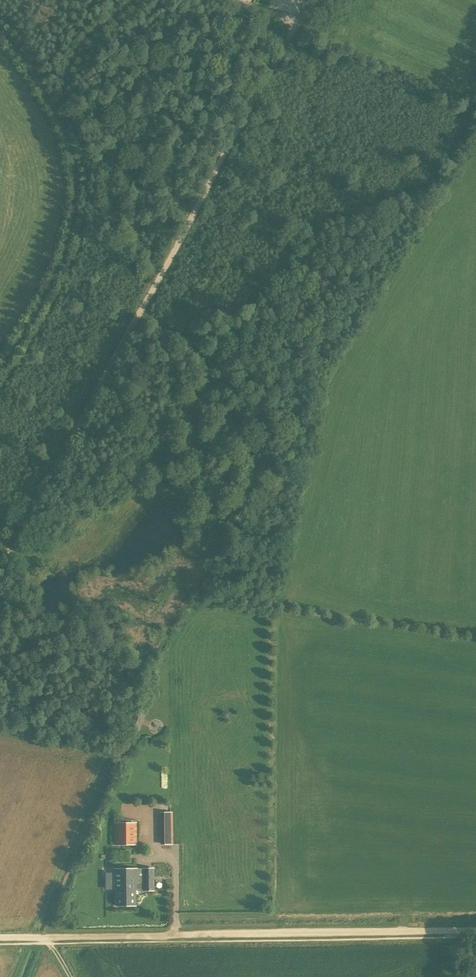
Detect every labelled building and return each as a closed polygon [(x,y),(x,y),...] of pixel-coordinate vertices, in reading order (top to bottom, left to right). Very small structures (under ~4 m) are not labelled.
[(140,729),(145,713),(132,709),(128,726),(140,729)] [(171,821),(160,821),(159,831),(171,831),(171,821)] [(114,823),(114,845),(137,845),(136,822),(114,823)] [(116,891),(116,905),(136,905),(136,891),(154,890),(154,868),(142,868),(142,884),(136,884),(136,869),(114,869),(114,891),(116,891)]
